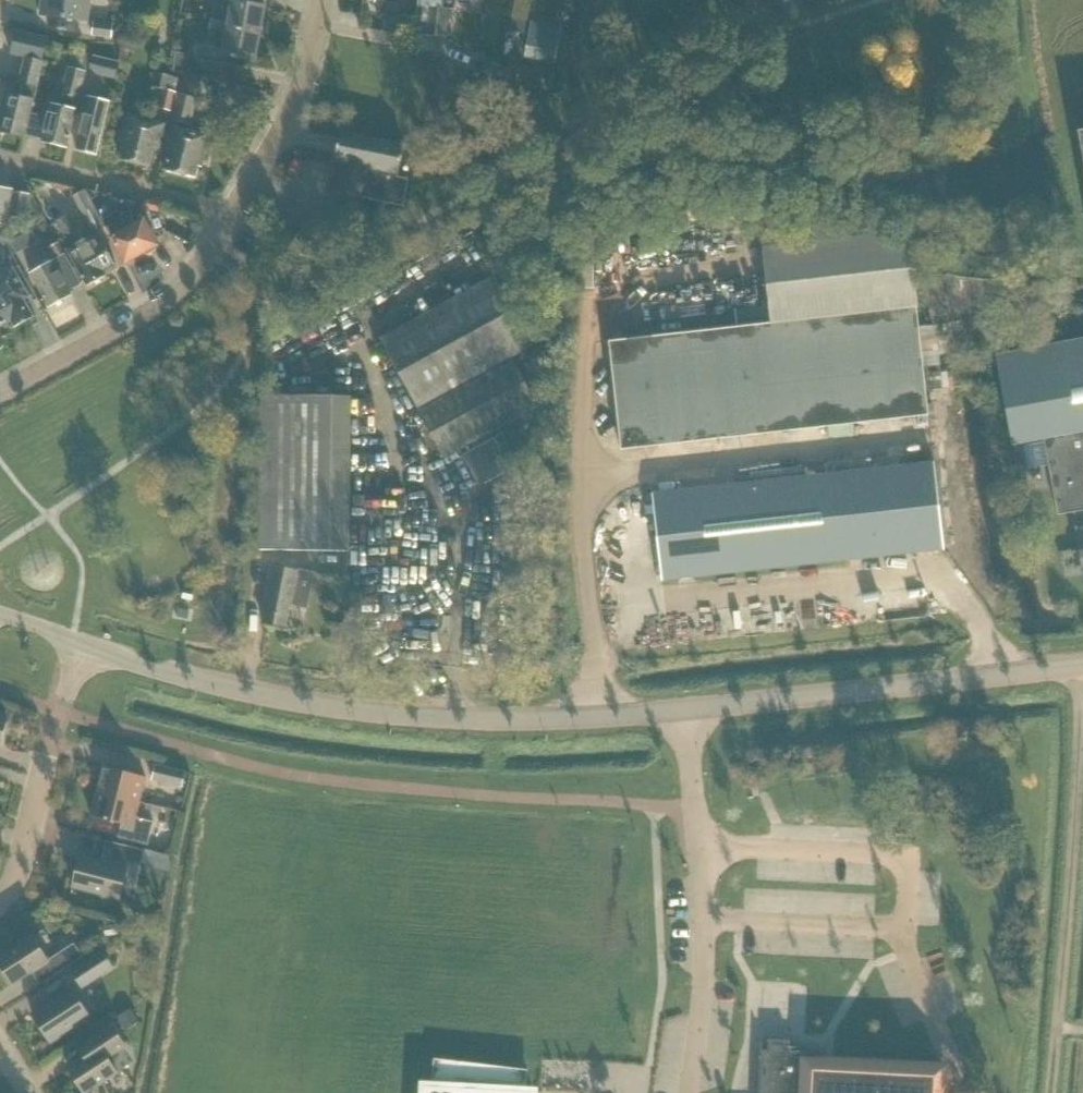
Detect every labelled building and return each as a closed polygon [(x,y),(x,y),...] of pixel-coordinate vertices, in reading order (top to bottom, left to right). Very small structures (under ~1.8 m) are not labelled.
[(40,15),(87,22),(90,0),(42,0),(40,15)] [(227,28),(260,35),(265,7),(232,0),(228,22),(211,19),(209,29),(226,32),(227,28)] [(433,7),(438,8),(443,8),(444,0),(433,0),(433,7)] [(447,23),(448,9),(454,10),(455,0),(444,0),(443,8),(438,8),(437,22),(447,23)] [(531,0),(515,0),(512,18),(526,21),(531,0)] [(385,17),(396,18),(397,4),(392,3),(387,3),(385,17)] [(394,33),(396,18),(385,17),(384,32),(394,33)] [(446,38),(447,23),(437,22),(435,37),(446,38)] [(113,25),(93,23),(91,38),(111,40),(113,25)] [(527,58),(553,64),(559,32),(534,26),(527,58)] [(255,62),(260,35),(227,28),(226,32),(223,49),(205,46),(204,56),(222,60),(223,56),(255,62)] [(42,63),(48,39),(15,31),(10,55),(25,59),(26,59),(42,63)] [(30,114),(25,135),(42,140),(42,141),(67,147),(79,98),(80,99),(86,72),(85,72),(89,56),(72,52),(62,94),(65,95),(62,107),(51,105),(48,119),(30,114)] [(187,68),(189,55),(176,53),(174,65),(187,68)] [(114,79),(118,62),(93,55),(89,72),(114,79)] [(30,114),(42,63),(26,59),(25,59),(19,84),(22,85),(19,97),(8,94),(0,129),(0,131),(24,137),(25,135),(30,114)] [(518,83),(548,89),(551,71),(521,66),(518,83)] [(172,112),(177,92),(176,92),(179,79),(153,72),(149,87),(162,90),(158,109),(172,112)] [(192,125),(203,79),(183,74),(172,120),(192,125)] [(109,102),(98,99),(85,96),(80,115),(84,116),(76,150),(96,154),(109,102)] [(159,150),(165,124),(127,115),(121,138),(125,139),(120,160),(150,168),(155,149),(159,150)] [(203,161),(209,135),(171,126),(166,149),(170,150),(164,171),(195,178),(199,160),(203,161)] [(403,206),(408,179),(398,177),(404,145),(340,131),(334,161),(343,163),(337,193),(403,206)] [(29,195),(12,193),(12,191),(0,189),(0,224),(7,225),(9,217),(26,219),(29,195)] [(104,226),(92,204),(92,203),(85,191),(72,198),(91,233),(104,226)] [(99,217),(112,210),(105,196),(92,203),(92,204),(99,217)] [(49,227),(53,234),(60,231),(65,241),(63,242),(67,250),(73,259),(72,260),(87,286),(105,276),(117,269),(102,243),(96,246),(90,237),(82,241),(77,232),(68,216),(49,227)] [(134,227),(128,216),(106,228),(112,238),(111,239),(125,263),(143,253),(147,255),(155,251),(156,246),(157,245),(144,221),(134,227)] [(11,240),(16,252),(38,241),(32,229),(11,240)] [(621,450),(928,416),(925,392),(923,373),(916,307),(908,231),(763,248),(770,306),(734,310),(736,327),(609,342),(621,450)] [(49,308),(71,295),(69,291),(81,285),(64,255),(53,234),(47,238),(51,246),(50,247),(57,259),(30,274),(49,308)] [(33,317),(23,300),(29,296),(12,268),(0,275),(0,327),(11,321),(14,328),(33,317)] [(518,464),(502,435),(498,427),(536,407),(510,358),(532,346),(494,277),(380,340),(444,457),(459,449),(479,485),(518,464)] [(995,357),(1011,445),(1044,439),(1058,515),(1074,512),(1077,528),(1076,528),(1081,552),(1079,552),(1082,566),(1082,341),(995,357)] [(925,392),(942,390),(940,372),(923,373),(925,392)] [(348,552),(350,397),(261,396),(259,550),(348,552)] [(872,470),(871,458),(824,463),(825,475),(803,478),(802,466),(749,472),(750,483),(652,494),(662,581),(944,550),(934,463),(872,470)] [(411,558),(412,558),(414,558),(416,557),(417,557),(418,556),(420,555),(420,554),(421,553),(422,552),(423,551),(423,549),(423,548),(424,547),(423,544),(423,543),(422,541),(421,539),(420,538),(419,537),(417,536),(415,535),(413,535),(411,535),(409,535),(407,536),(405,537),(404,538),(403,540),(402,541),(401,543),(401,545),(401,546),(401,548),(401,549),(401,550),(402,552),(403,553),(404,554),(406,556),(407,557),(409,557),(411,558)] [(434,558),(437,559),(439,558),(441,558),(443,557),(445,556),(446,555),(446,554),(447,552),(448,551),(448,550),(448,548),(449,547),(448,545),(448,544),(448,543),(447,541),(446,540),(445,539),(444,538),(443,537),(440,536),(437,535),(435,536),(433,536),(432,537),(430,538),(429,538),(428,539),(427,541),(426,543),(426,544),(426,545),(425,547),(425,548),(426,550),(426,551),(427,553),(428,554),(429,555),(430,556),(431,557),(432,558),(434,558)] [(385,582),(398,582),(398,551),(385,551),(385,582)] [(347,569),(348,554),(321,552),(320,568),(347,569)] [(410,583),(411,583),(414,582),(417,581),(418,580),(419,579),(420,578),(421,577),(422,575),(422,574),(422,573),(423,571),(422,569),(422,568),(422,567),(421,565),(420,564),(419,563),(418,562),(417,561),(416,560),(415,560),(412,560),(411,559),(409,560),(407,560),(406,561),(405,561),(403,563),(402,564),(401,565),(401,566),(400,568),(400,569),(400,570),(399,571),(400,573),(400,575),(401,576),(402,578),(403,579),(404,580),(405,581),(406,581),(408,582),(410,583)] [(434,583),(436,583),(438,583),(439,583),(441,582),(442,582),(443,581),(444,580),(445,579),(446,577),(447,576),(447,575),(447,573),(447,572),(447,570),(447,569),(446,567),(445,565),(444,564),(442,562),(441,561),(439,561),(436,560),(435,560),(433,561),(431,562),(428,563),(427,564),(426,566),(425,567),(425,568),(425,569),(424,571),(424,573),(425,575),(425,576),(426,578),(427,579),(428,580),(429,581),(431,582),(432,583),(434,583)] [(306,608),(313,573),(271,564),(263,603),(267,604),(263,623),(285,628),(289,608),(293,609),(293,606),(306,608)] [(181,788),(185,771),(156,764),(152,781),(181,788)] [(97,792),(139,802),(145,778),(103,767),(97,792)] [(135,818),(139,802),(97,792),(91,816),(121,824),(118,838),(147,845),(153,822),(135,818)] [(135,888),(144,851),(106,841),(101,861),(80,856),(72,888),(119,899),(123,885),(135,888)] [(32,937),(0,958),(0,966),(12,984),(40,966),(48,978),(82,957),(73,944),(47,961),(32,937)] [(82,989),(114,968),(102,950),(70,971),(82,989)] [(50,1042),(88,1017),(70,989),(31,1014),(50,1042)] [(140,1021),(131,1009),(117,1018),(126,1031),(140,1021)] [(117,1072),(134,1061),(110,1024),(83,1042),(91,1054),(68,1069),(83,1092),(85,1092),(117,1072)] [(789,1041),(768,1040),(767,1043),(761,1042),(758,1092),(941,1092),(942,1070),(822,1063),(822,1053),(788,1051),(789,1041)] [(533,1092),(525,1092),(527,1070),(434,1059),(431,1086),(424,1086),(423,1092),(533,1092)]
